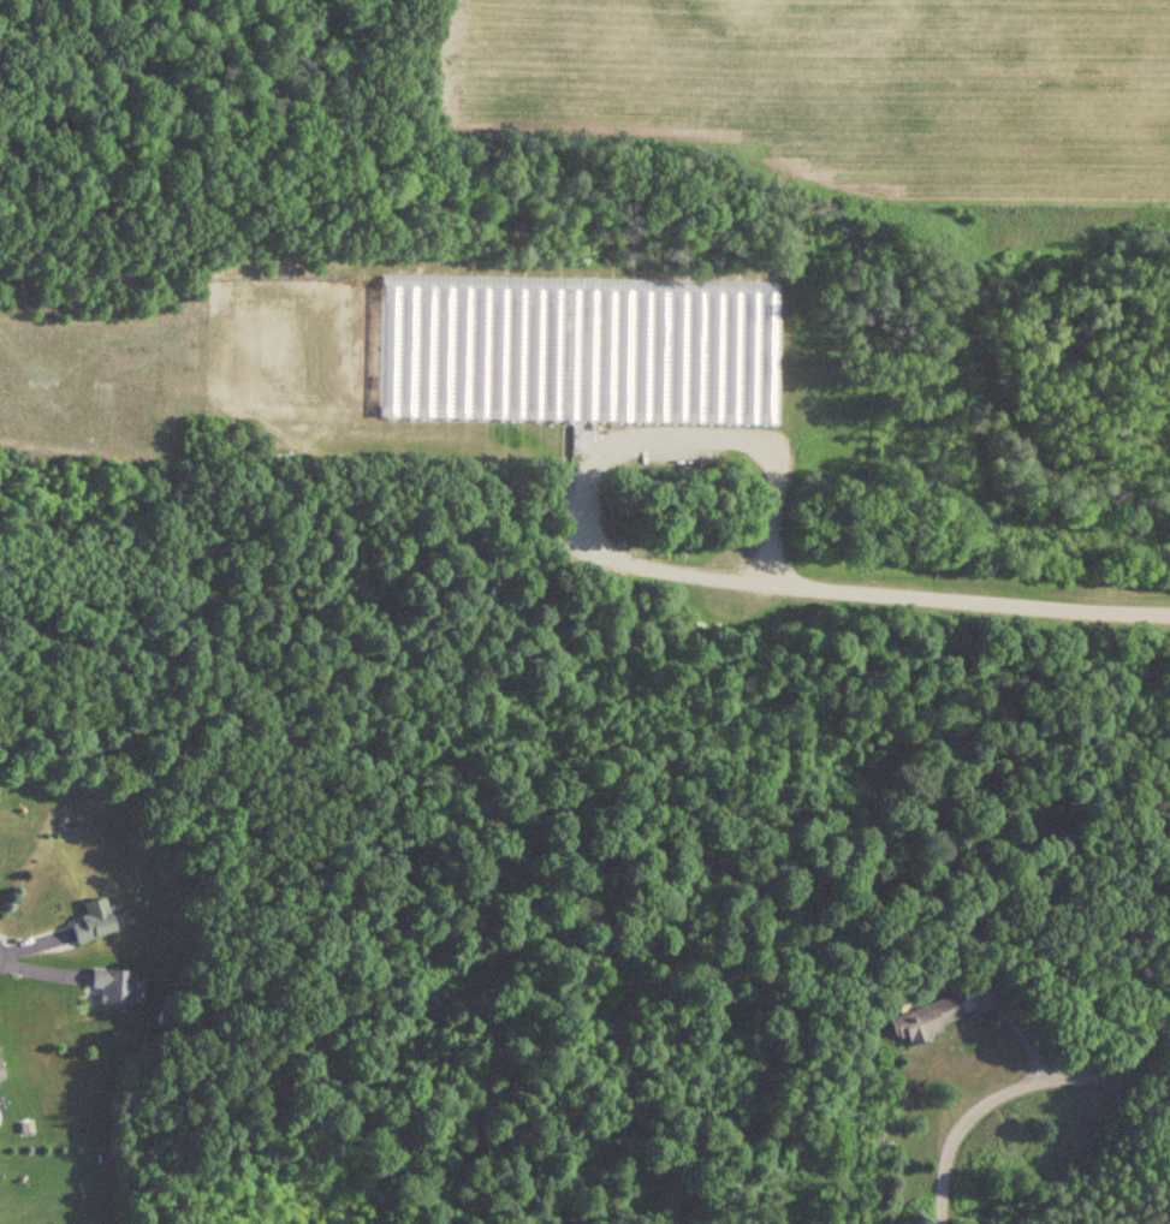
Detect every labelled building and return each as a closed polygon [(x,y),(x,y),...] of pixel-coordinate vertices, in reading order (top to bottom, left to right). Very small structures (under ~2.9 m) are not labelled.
[(374,277),(770,283),(767,427),(372,421),(374,277)] [(65,923),(70,944),(110,934),(101,899),(77,905),(80,919),(65,923)] [(85,990),(93,990),(93,1005),(128,1005),(128,971),(85,971),(85,990)] [(885,1018),(892,1039),(900,1036),(904,1046),(940,1034),(937,1025),(958,1018),(951,996),(885,1018)]
